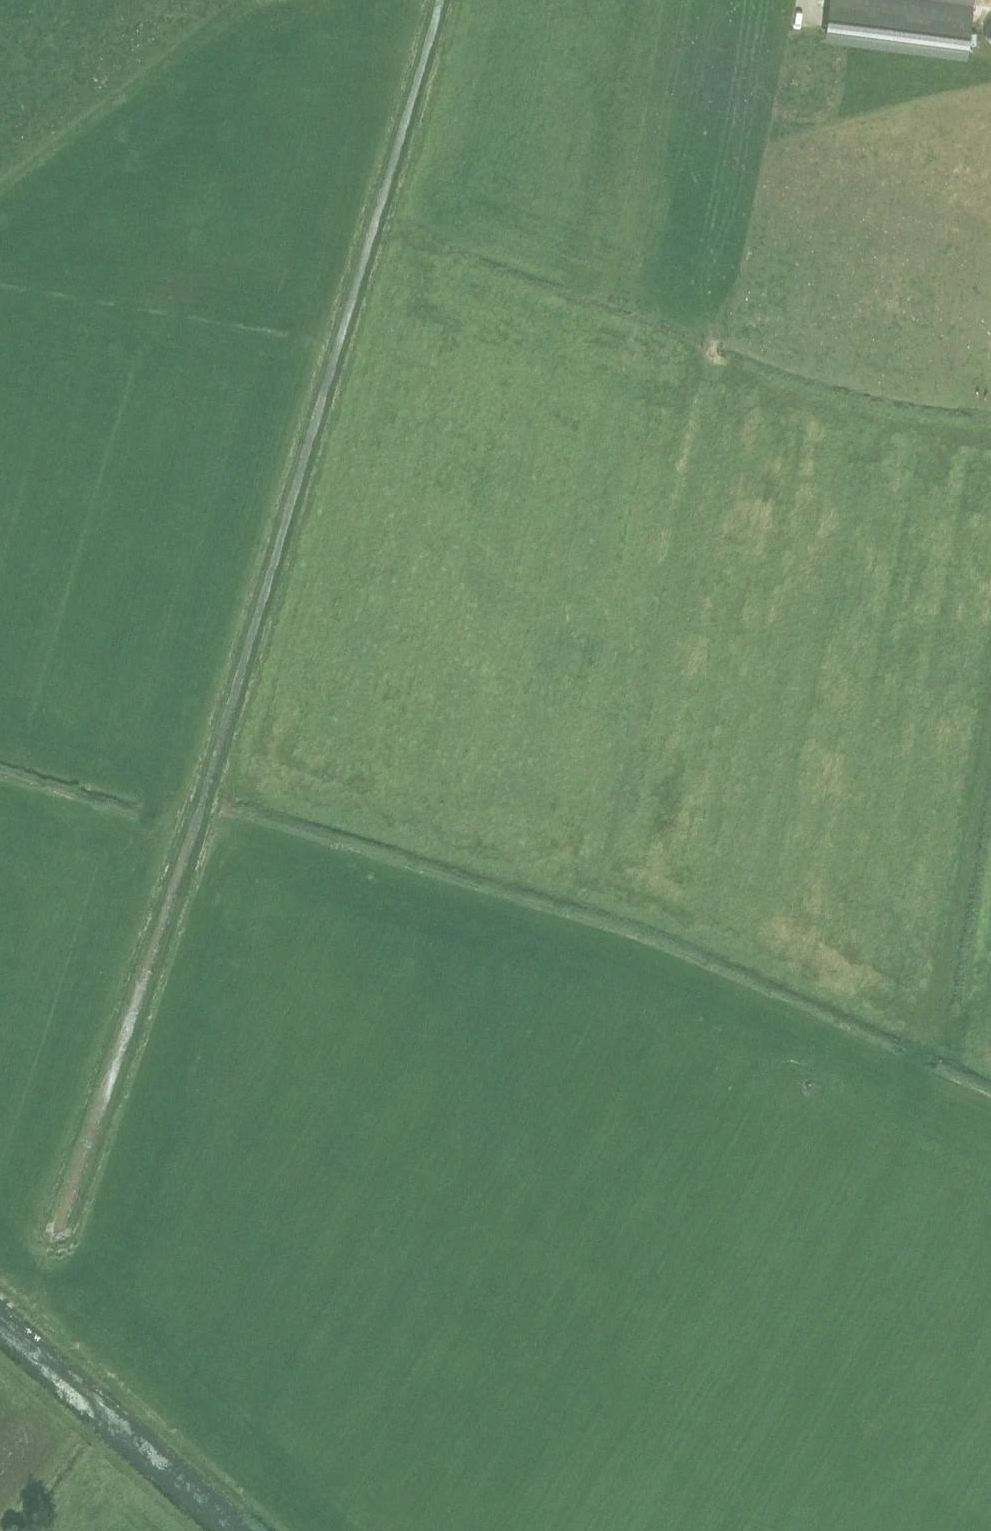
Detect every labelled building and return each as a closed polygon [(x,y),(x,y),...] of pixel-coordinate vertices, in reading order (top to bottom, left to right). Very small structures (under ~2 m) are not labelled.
[(972,0),(829,0),(824,36),(966,55),(972,4),(972,0)]
